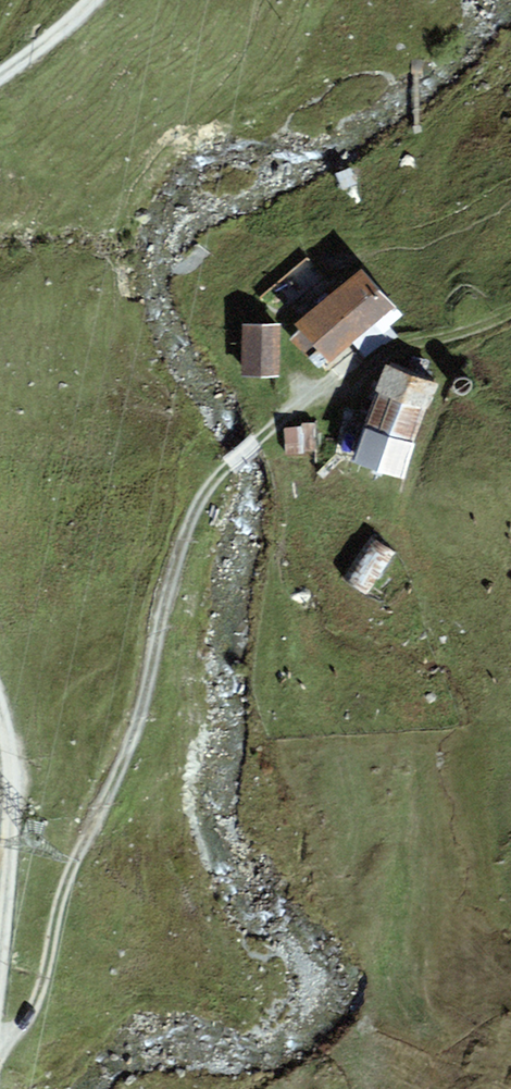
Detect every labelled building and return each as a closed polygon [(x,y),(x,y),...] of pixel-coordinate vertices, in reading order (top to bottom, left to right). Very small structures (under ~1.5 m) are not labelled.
[(407,310),(363,260),(298,316),(334,357),(359,335),(373,352),(396,332),(390,325),(407,310)] [(281,329),(238,329),(238,379),(281,379),(281,329)] [(399,483),(437,391),(381,367),(369,396),(374,398),(347,462),(399,483)] [(396,550),(372,534),(342,577),(366,594),(396,550)]
